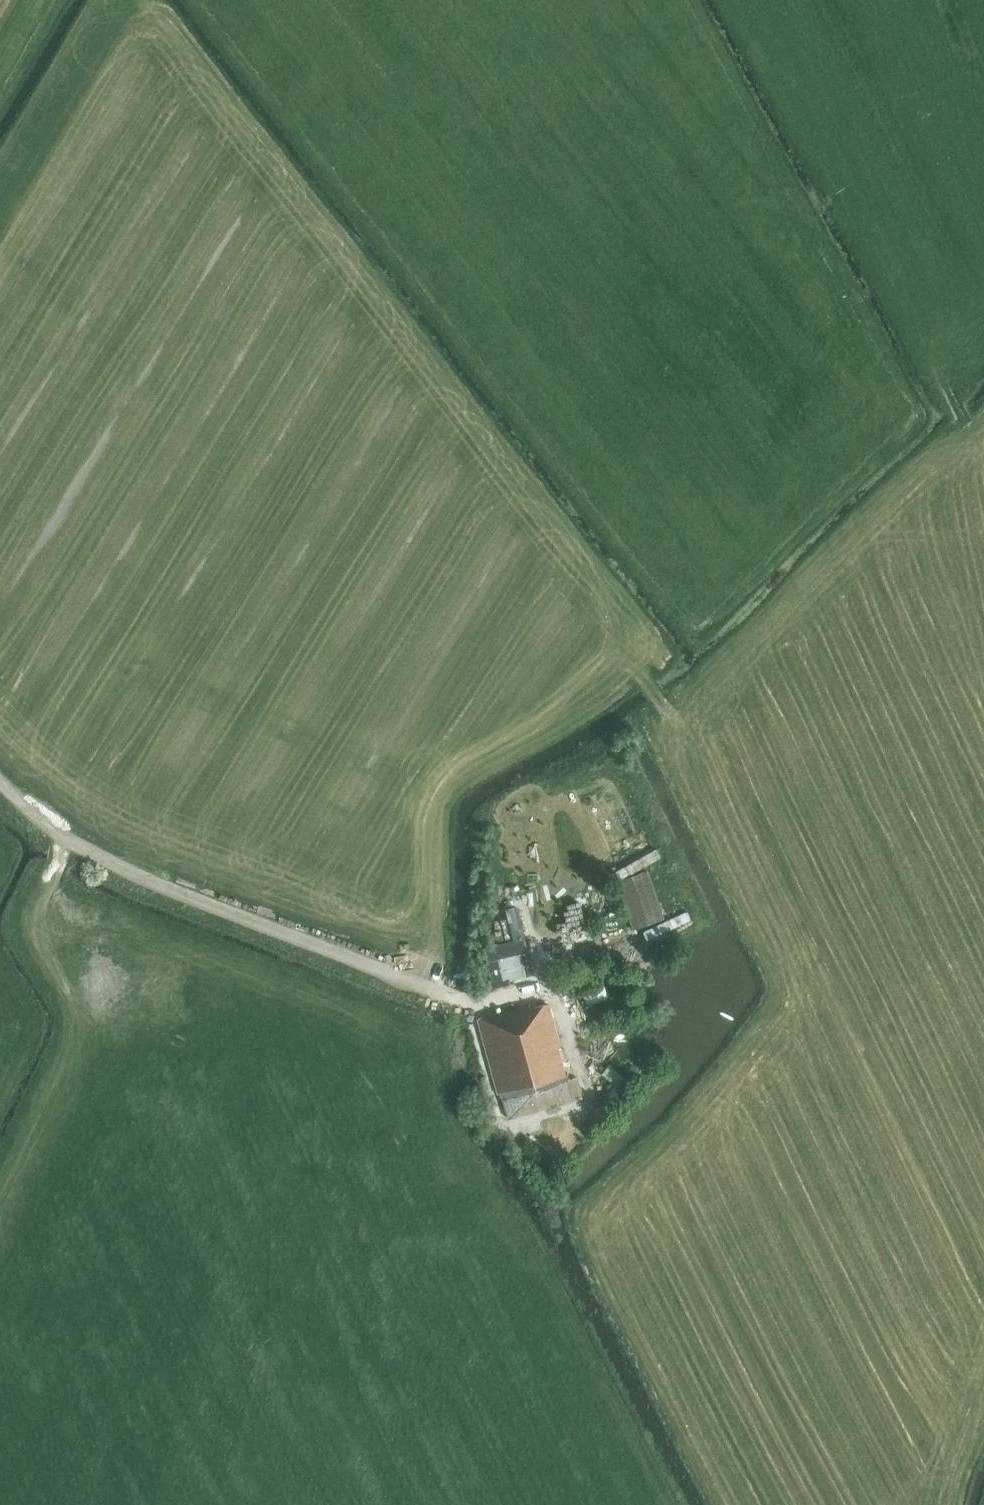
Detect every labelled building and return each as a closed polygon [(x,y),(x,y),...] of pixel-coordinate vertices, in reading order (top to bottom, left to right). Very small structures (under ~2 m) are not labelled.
[(632,930),(665,919),(648,870),(615,881),(632,930)] [(527,951),(524,937),(484,946),(487,961),(498,958),(503,981),(509,980),(526,976),(521,953),(527,951)] [(582,991),(599,986),(592,965),(575,970),(582,991)] [(609,997),(605,986),(586,992),(589,1003),(609,997)] [(529,1010),(528,1006),(478,1019),(498,1095),(501,1094),(509,1119),(582,1099),(576,1078),(569,1080),(547,1005),(529,1010)]
